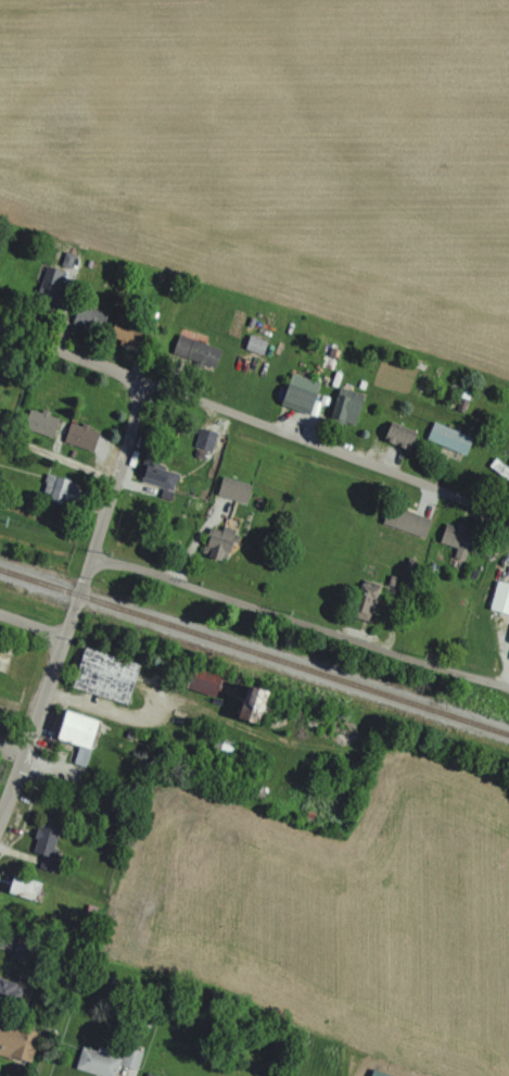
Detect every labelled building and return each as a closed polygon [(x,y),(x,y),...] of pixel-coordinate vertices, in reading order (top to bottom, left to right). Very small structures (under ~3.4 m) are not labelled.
[(40,294),(58,297),(62,269),(43,267),(40,294)] [(106,313),(75,305),(71,323),(102,331),(106,313)] [(130,344),(135,325),(112,318),(107,338),(130,344)] [(201,365),(201,364),(212,368),(219,349),(177,333),(170,353),(201,365)] [(242,348),(261,354),(266,341),(247,334),(242,348)] [(315,382),(287,373),(277,404),(306,413),(315,382)] [(354,423),(359,392),(335,388),(330,419),(354,423)] [(51,437),(57,418),(48,415),(48,413),(28,407),(22,427),(51,437)] [(97,431),(89,429),(90,426),(68,420),(62,442),(92,450),(97,431)] [(471,437),(432,420),(424,438),(463,455),(471,437)] [(380,441),(411,449),(416,430),(385,422),(380,441)] [(194,447),(210,451),(215,432),(199,427),(194,447)] [(40,499),(65,504),(70,479),(45,474),(40,499)] [(214,494),(246,503),(251,485),(219,475),(214,494)] [(425,535),(429,515),(384,507),(381,527),(425,535)] [(455,524),(454,526),(444,523),(437,541),(455,548),(452,556),(465,561),(476,532),(455,524)] [(234,544),(238,531),(220,527),(219,530),(206,527),(199,555),(221,560),(226,542),(234,544)] [(508,615),(508,584),(495,580),(487,609),(508,615)] [(377,584),(358,581),(352,617),(370,620),(377,584)] [(67,685),(125,705),(138,665),(81,646),(67,685)] [(215,673),(187,668),(183,691),(212,695),(215,673)] [(93,720),(56,709),(48,739),(76,747),(71,763),(80,766),(93,720)] [(57,826),(38,821),(29,852),(41,856),(38,867),(51,871),(57,849),(51,847),(57,826)] [(2,895),(33,900),(36,881),(6,875),(2,895)] [(20,1001),(20,979),(0,978),(0,1000),(20,1001)] [(32,1058),(33,1026),(0,1025),(0,1056),(32,1058)] [(117,1064),(138,1069),(143,1051),(123,1046),(120,1056),(79,1046),(73,1068),(104,1075),(114,1075),(117,1064)] [(367,1067),(365,1075),(396,1075),(367,1067)]
